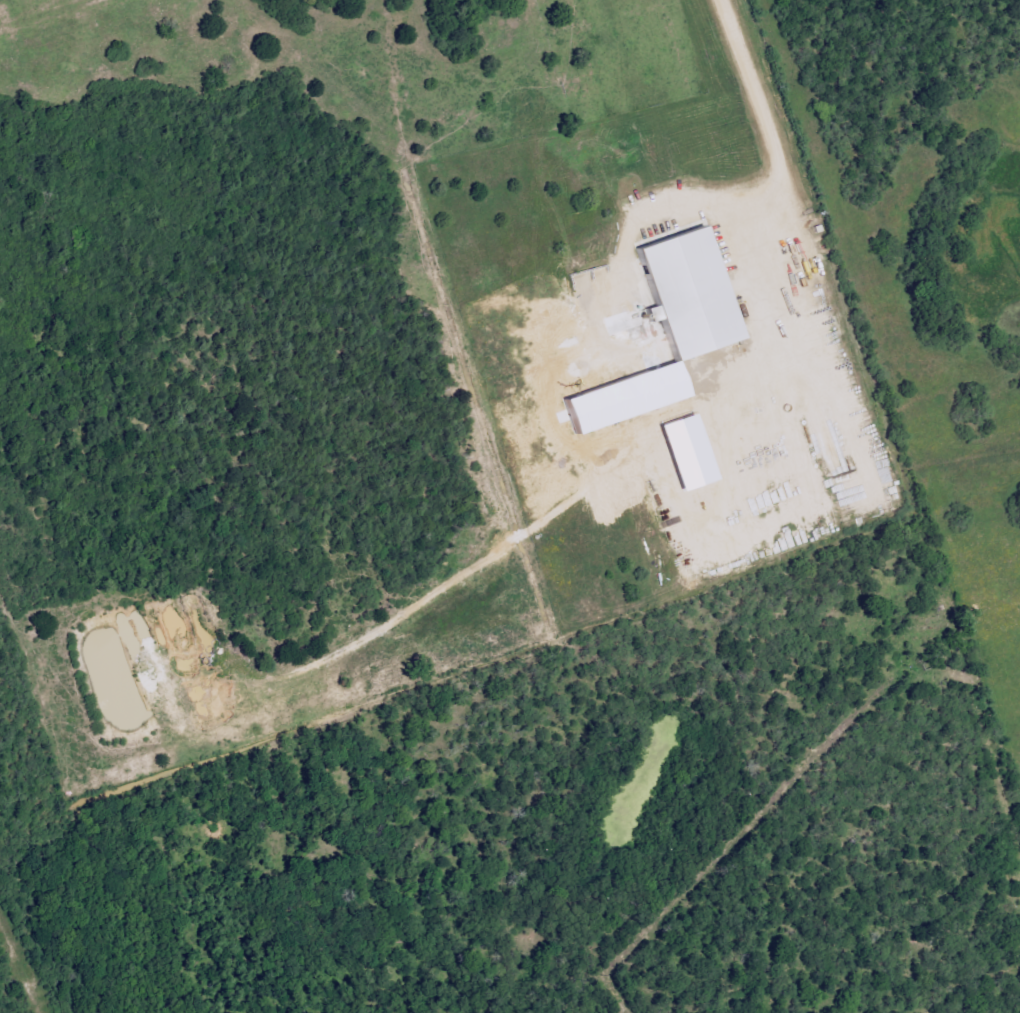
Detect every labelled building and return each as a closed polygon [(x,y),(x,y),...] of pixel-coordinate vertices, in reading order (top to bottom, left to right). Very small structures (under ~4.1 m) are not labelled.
[(749,341),(716,226),(637,249),(643,267),(646,266),(652,283),(655,282),(662,307),(653,309),(656,323),(665,320),(678,366),(571,396),(582,433),(697,400),(686,360),(749,341)] [(722,481),(702,414),(665,425),(686,492),(722,481)]
